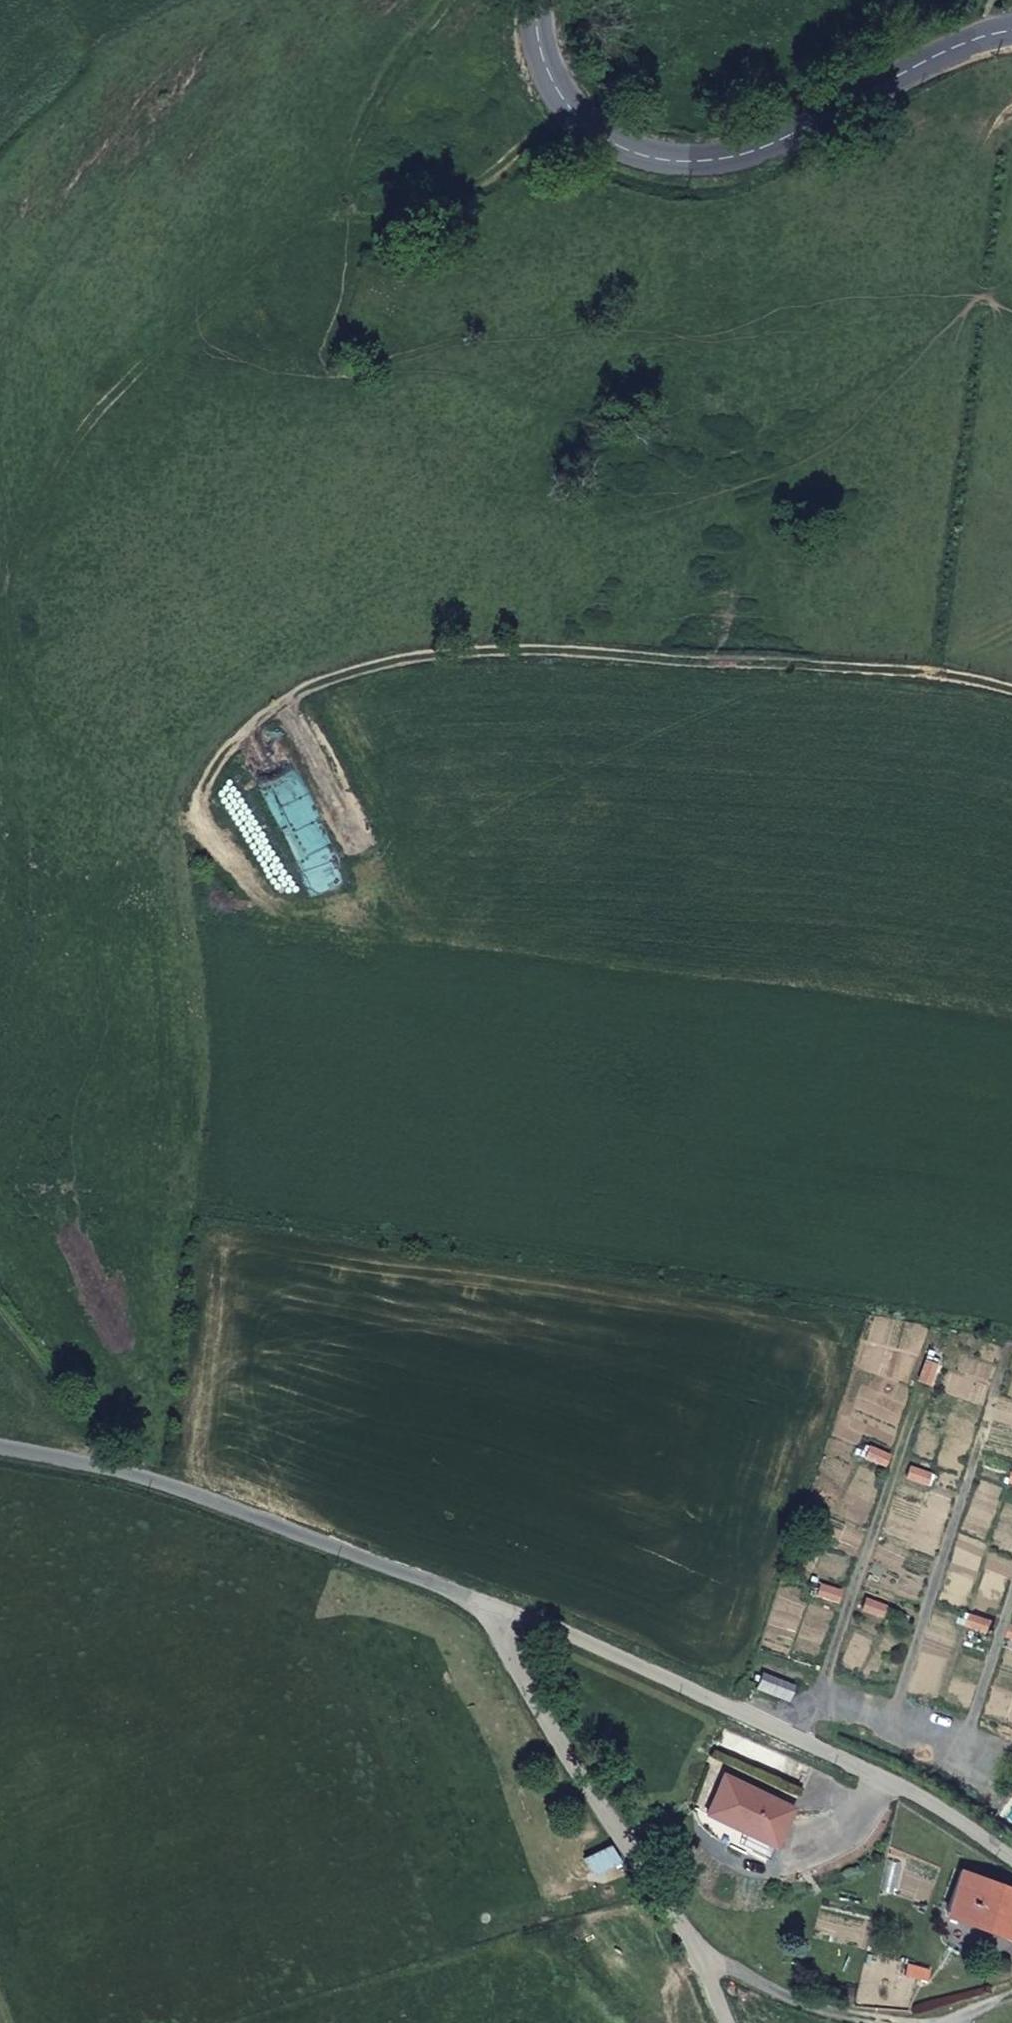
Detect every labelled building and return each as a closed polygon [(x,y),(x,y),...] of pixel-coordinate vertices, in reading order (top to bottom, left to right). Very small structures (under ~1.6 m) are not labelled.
[(790,1804),(723,1772),(704,1810),(734,1825),(726,1842),(742,1849),(744,1845),(766,1855),(790,1804)] [(726,1842),(734,1825),(704,1810),(694,1806),(703,1831),(726,1842)] [(960,1868),(945,1909),(1006,1931),(1011,1913),(1011,1888),(960,1868)] [(903,1971),(925,1978),(928,1966),(907,1960),(903,1971)]
